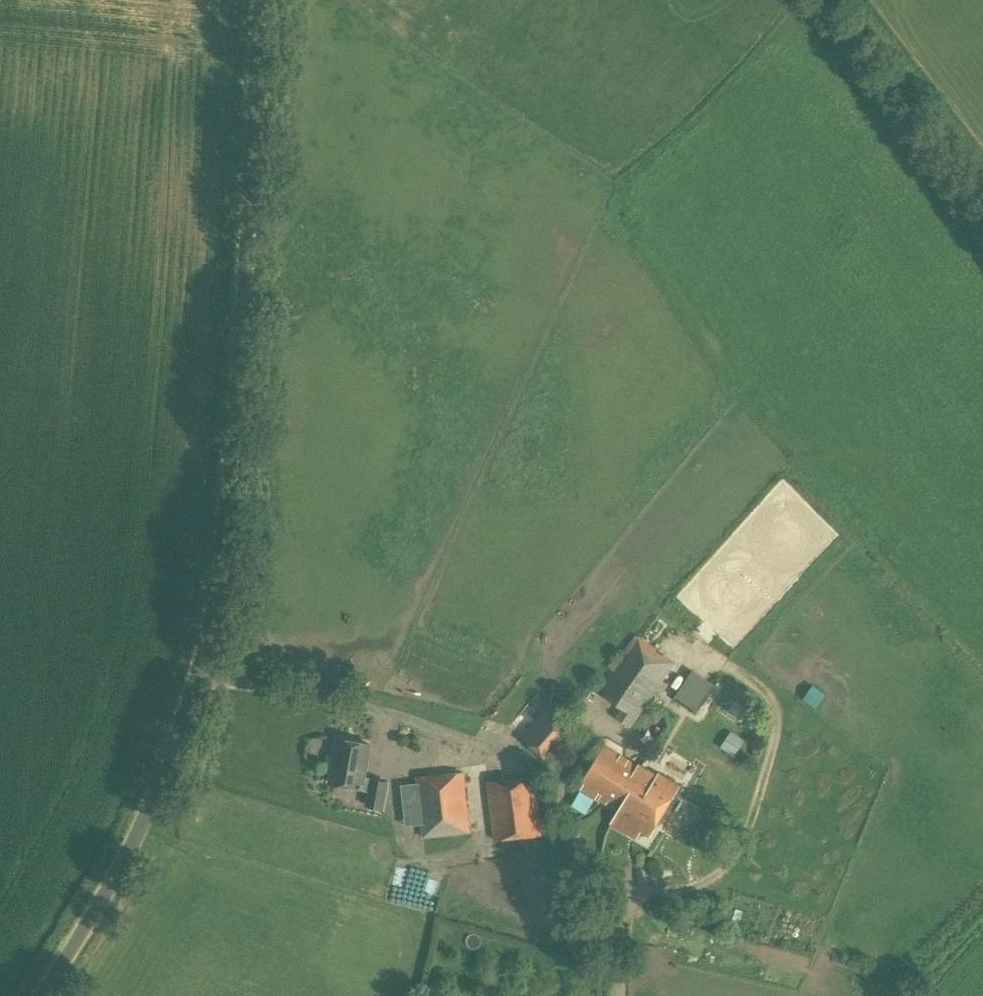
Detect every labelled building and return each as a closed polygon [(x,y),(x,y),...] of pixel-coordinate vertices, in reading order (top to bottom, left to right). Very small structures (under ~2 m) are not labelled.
[(650,700),(650,699),(675,663),(637,635),(611,672),(650,700)] [(694,709),(712,683),(692,670),(675,696),(694,709)] [(666,709),(650,699),(650,700),(611,672),(599,690),(623,707),(615,717),(631,728),(641,712),(657,723),(666,709)] [(722,746),(736,754),(745,739),(731,731),(722,746)] [(384,809),(389,781),(365,777),(371,744),(337,738),(329,783),(363,789),(363,790),(367,791),(365,806),(384,809)] [(627,783),(640,766),(603,745),(579,788),(617,811),(625,797),(628,799),(634,791),(631,789),(632,787),(627,783)] [(625,797),(617,811),(615,814),(650,836),(679,785),(659,774),(658,776),(640,766),(627,783),(632,787),(631,789),(634,791),(628,799),(625,797)] [(423,837),(470,833),(463,772),(416,777),(423,837)] [(493,840),(542,835),(535,776),(486,782),(493,840)]
